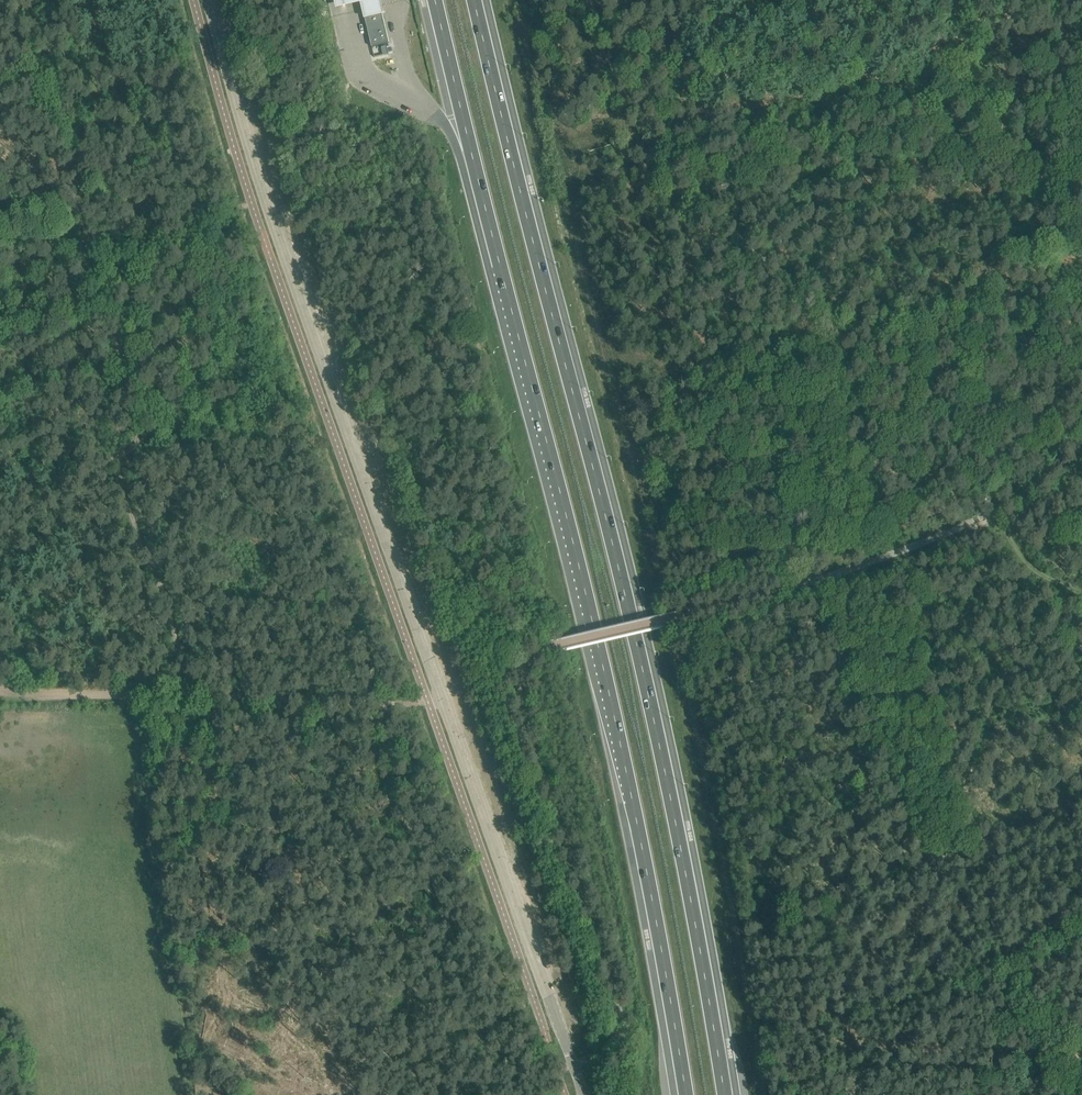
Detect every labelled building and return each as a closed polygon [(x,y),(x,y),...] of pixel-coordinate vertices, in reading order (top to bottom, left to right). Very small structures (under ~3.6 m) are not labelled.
[(365,17),(381,13),(378,0),(333,0),(335,9),(362,2),(365,17)] [(381,13),(365,17),(372,47),(389,43),(381,13)]
